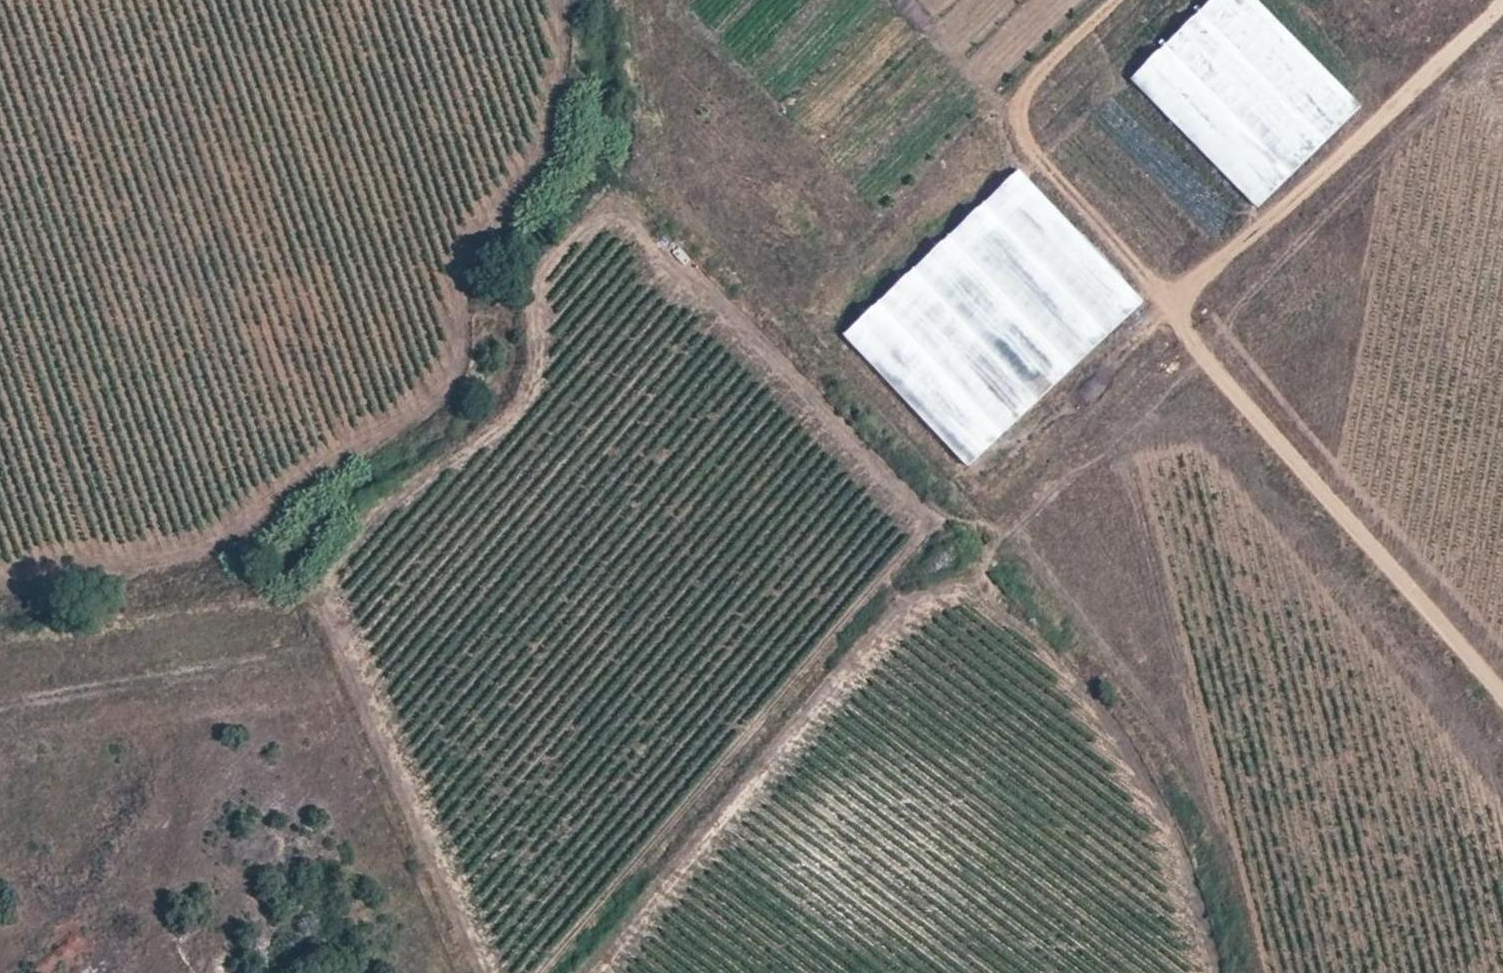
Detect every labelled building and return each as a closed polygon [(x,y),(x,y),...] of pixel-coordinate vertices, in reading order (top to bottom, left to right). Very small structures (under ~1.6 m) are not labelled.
[(1129,78),(1257,208),(1361,107),(1256,0),(1209,0),(1129,78)]
